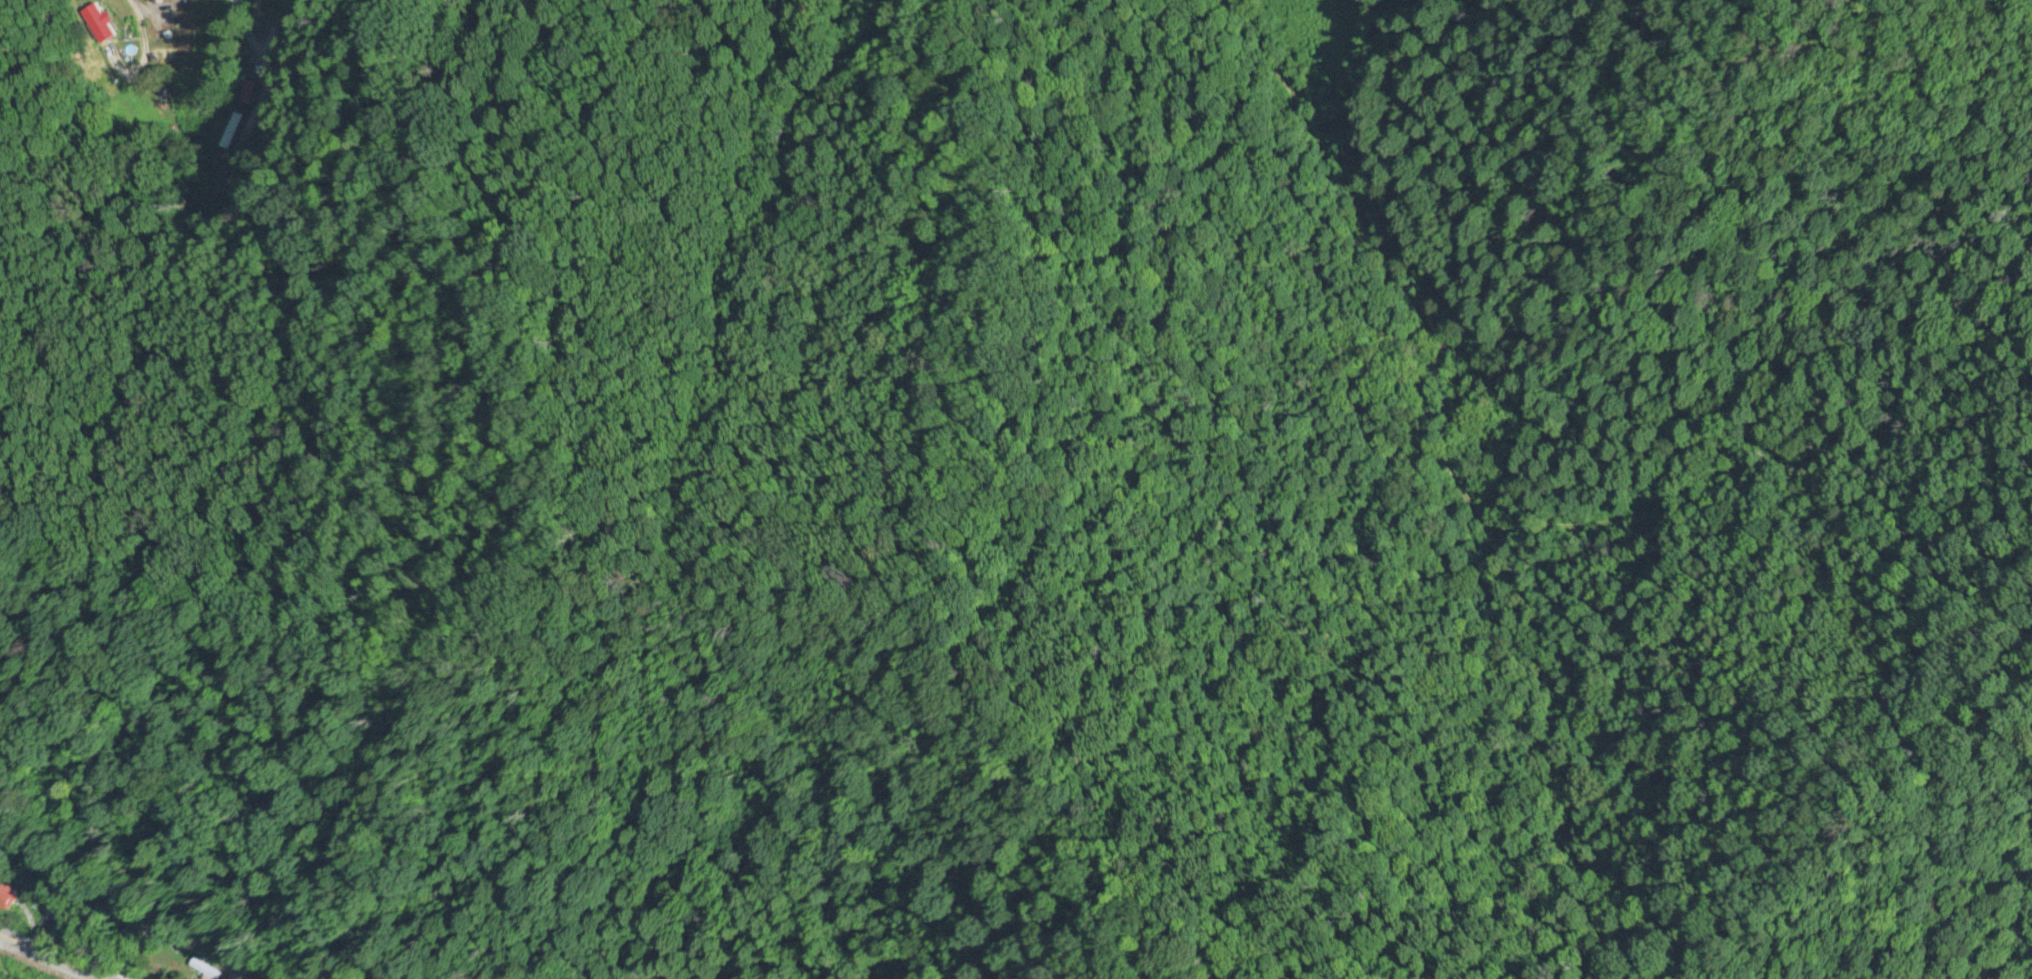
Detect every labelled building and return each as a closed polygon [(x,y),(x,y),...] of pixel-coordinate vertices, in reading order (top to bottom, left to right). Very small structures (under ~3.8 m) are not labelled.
[(256,85),(246,81),(239,100),(249,104),(256,85)] [(3,917),(18,897),(0,884),(0,914),(3,917)] [(194,958),(189,967),(210,978),(219,978),(222,975),(194,958)]
